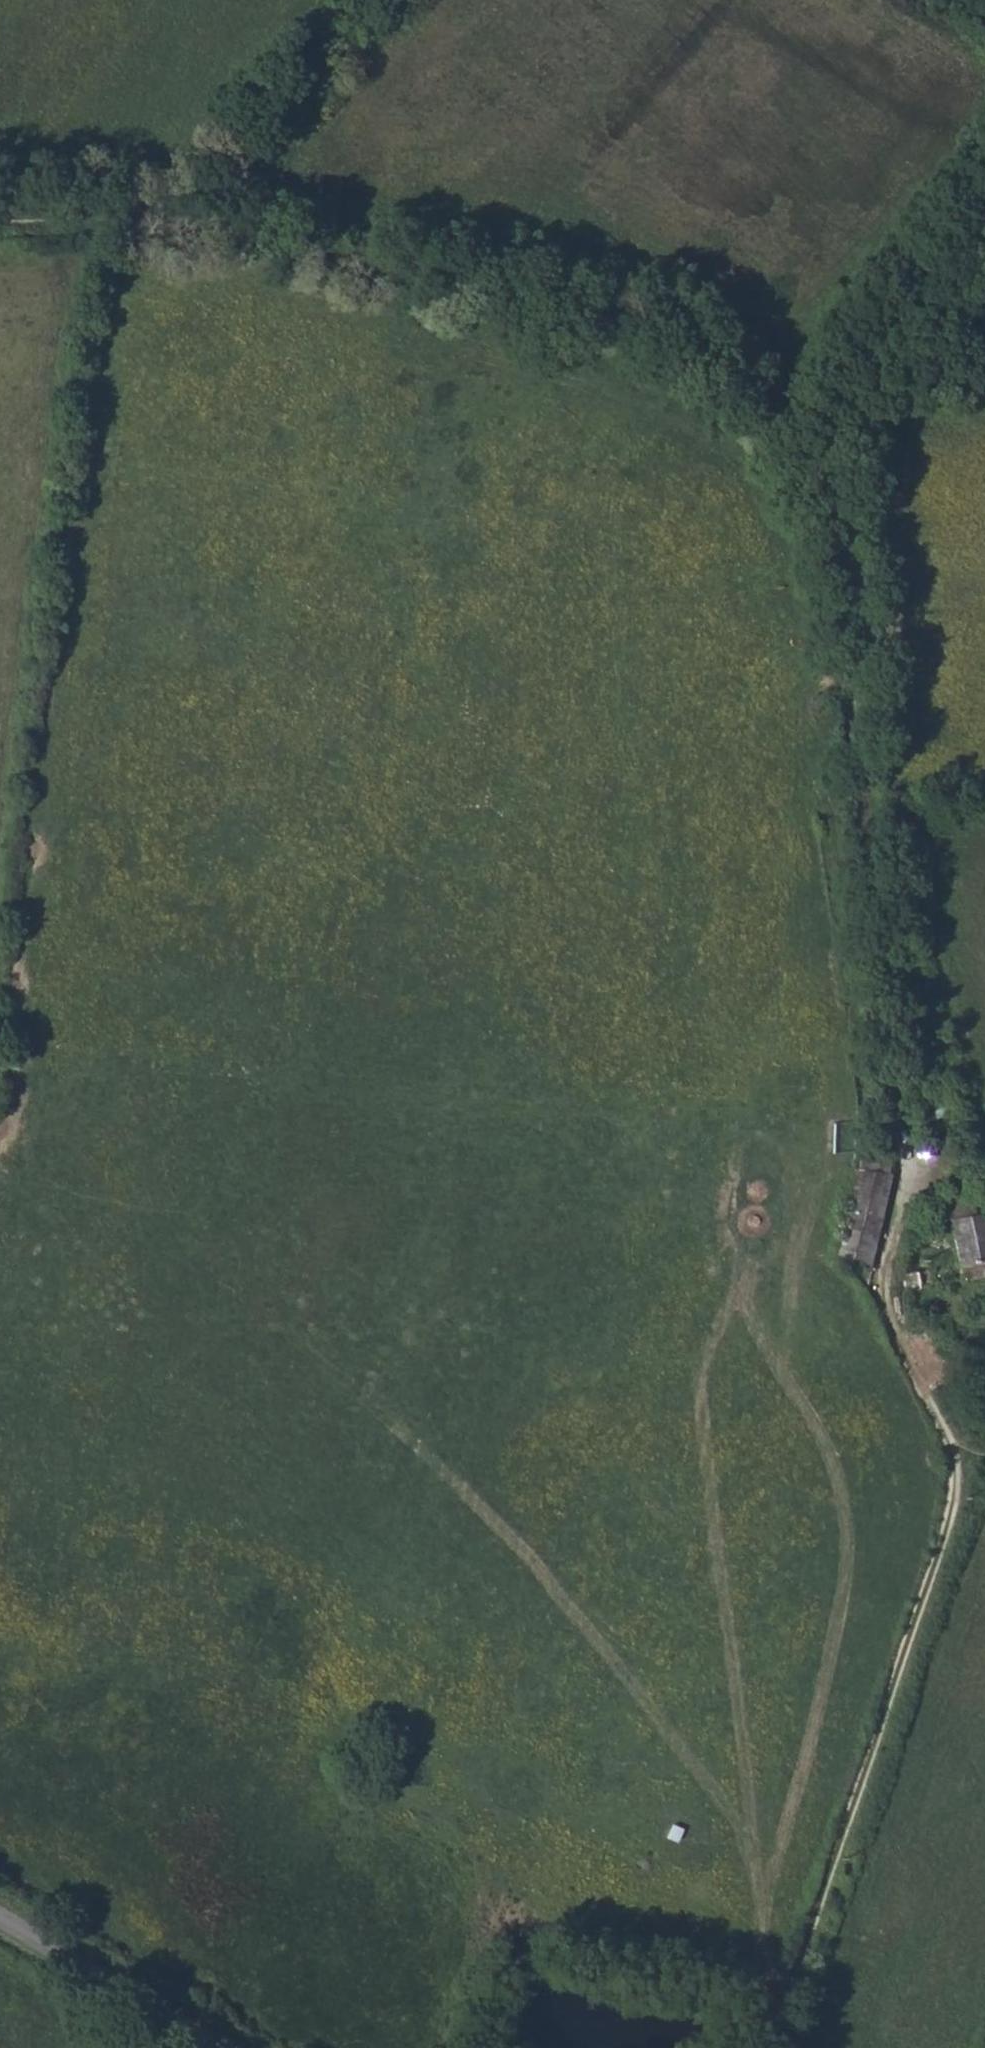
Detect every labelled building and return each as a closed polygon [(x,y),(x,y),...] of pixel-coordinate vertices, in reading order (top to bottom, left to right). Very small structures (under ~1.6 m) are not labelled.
[(858,1166),(843,1266),(876,1271),(889,1170),(858,1166)] [(950,1274),(984,1269),(984,1257),(984,1256),(976,1197),(961,1199),(959,1190),(937,1193),(950,1274)] [(897,1291),(915,1285),(910,1269),(892,1274),(897,1291)]
